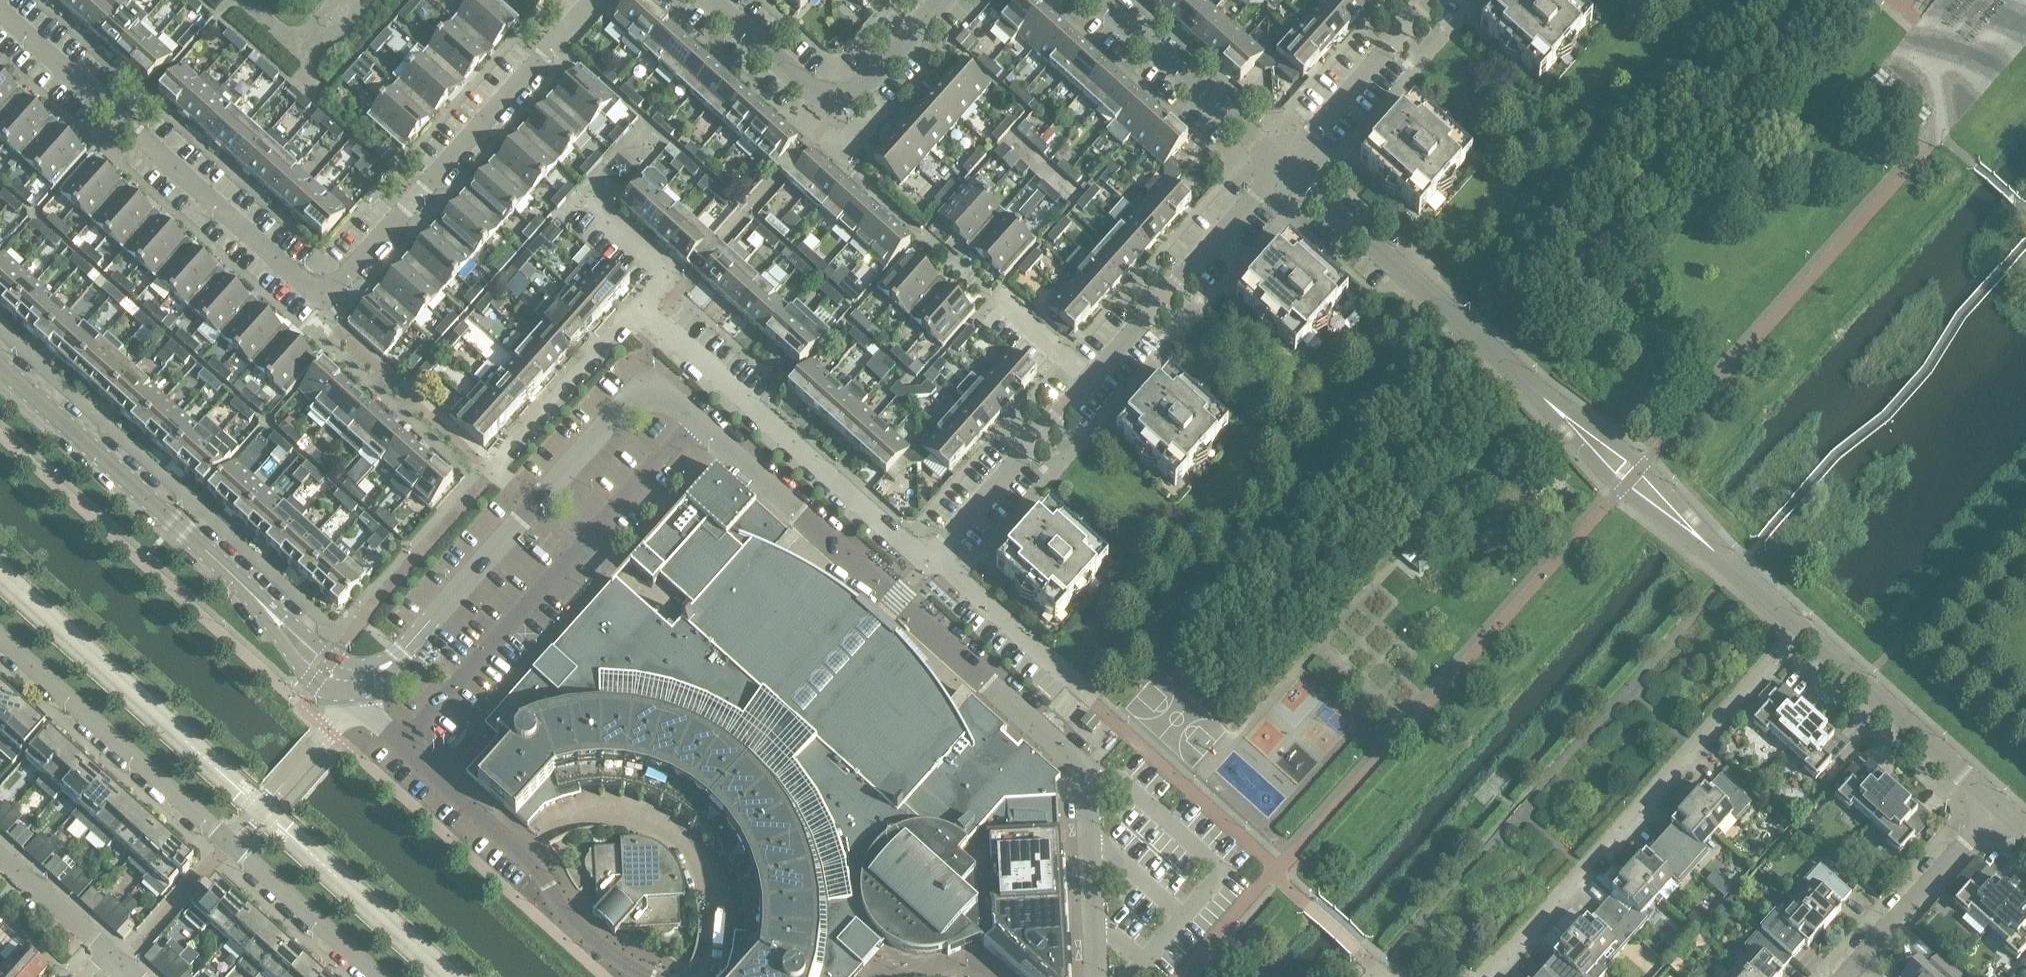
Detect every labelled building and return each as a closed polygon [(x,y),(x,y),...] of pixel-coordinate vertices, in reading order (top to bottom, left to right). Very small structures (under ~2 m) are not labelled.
[(76,0),(56,0),(67,10),(76,0)] [(67,10),(83,24),(105,0),(76,0),(67,10)] [(83,24),(99,39),(124,12),(129,6),(122,0),(105,0),(83,24)] [(202,7),(195,0),(182,0),(196,13),(202,7)] [(419,0),(413,0),(407,7),(414,12),(422,3),(419,0)] [(468,3),(504,35),(519,18),(498,0),(471,0),(468,3)] [(530,12),(536,5),(530,0),(519,0),(518,1),(530,12)] [(626,36),(651,10),(640,0),(629,0),(610,21),(626,36)] [(800,11),(810,0),(788,0),(800,11)] [(1017,35),(1041,8),(1032,0),(1018,0),(1000,20),(1017,35)] [(1159,8),(1175,22),(1195,0),(1165,0),(1159,8)] [(1175,22),(1191,37),(1215,10),(1204,0),(1195,0),(1175,22)] [(1348,0),(1324,0),(1320,4),(1347,28),(1361,12),(1348,0)] [(1361,12),(1372,0),(1348,0),(1361,12)] [(1591,21),(1568,0),(1504,0),(1480,27),(1539,79),(1591,21)] [(468,3),(457,16),(448,8),(444,12),(453,20),(454,19),(490,51),(504,35),(468,3)] [(1347,28),(1320,4),(1305,20),(1332,44),(1347,28)] [(414,12),(407,7),(399,16),(405,22),(414,12)] [(1041,8),(1017,35),(1033,50),(1057,23),(1041,8)] [(638,56),(643,51),(667,24),(651,10),(626,36),(622,41),(638,56)] [(1215,10),(1191,37),(1207,51),(1231,24),(1215,10)] [(124,12),(99,39),(115,53),(140,26),(124,12)] [(454,19),(453,20),(439,35),(475,68),(490,51),(454,19)] [(1332,44),(1305,20),(1291,37),(1318,61),(1332,44)] [(1057,23),(1033,50),(1049,64),(1073,37),(1057,23)] [(667,24),(643,51),(659,66),(683,39),(667,24)] [(1231,24),(1207,51),(1223,66),(1247,39),(1231,24)] [(140,26),(115,53),(132,68),(156,41),(140,26)] [(183,50),(200,31),(194,26),(177,45),(183,50)] [(393,35),(387,29),(378,39),(385,45),(393,35)] [(232,45),(237,38),(228,30),(222,37),(232,45)] [(964,32),(955,42),(966,52),(975,42),(964,32)] [(439,35),(425,52),(461,84),(475,68),(439,35)] [(1073,37),(1049,64),(1066,79),(1090,52),(1073,37)] [(1318,61),(1291,37),(1276,53),(1270,54),(1271,69),(1276,69),(1284,60),(1303,77),(1318,61)] [(241,53),(247,47),(237,38),(232,45),(241,53)] [(385,45),(378,39),(370,48),(377,54),(385,45)] [(683,39),(659,66),(675,80),(699,53),(683,39)] [(1247,39),(1223,66),(1240,81),(1257,62),(1265,69),(1271,69),(1270,54),(1264,54),(1247,39)] [(156,41),(132,68),(148,83),(173,56),(156,41)] [(461,84),(425,52),(410,68),(446,100),(461,84)] [(1090,52),(1066,79),(1082,93),(1106,66),(1090,52)] [(699,53),(675,80),(691,95),(715,68),(699,53)] [(986,69),(992,63),(982,54),(977,60),(986,69)] [(588,62),(606,79),(612,73),(593,56),(588,62)] [(273,82),(279,76),(260,59),(254,65),(273,82)] [(364,67),(358,62),(349,71),(356,77),(364,67)] [(962,62),(947,79),(974,103),(989,86),(962,62)] [(446,100),(410,68),(409,69),(403,63),(392,75),(398,81),(396,84),(432,116),(446,100)] [(986,69),(996,77),(1001,71),(992,63),(986,69)] [(159,92),(176,107),(200,80),(183,65),(159,92)] [(616,97),(581,65),(566,82),(601,114),(616,97)] [(1106,66),(1082,93),(1098,108),(1122,81),(1106,66)] [(715,68),(691,95),(707,109),(731,82),(715,68)] [(356,77),(349,71),(341,80),(348,86),(356,77)] [(192,122),(221,89),(205,74),(200,80),(176,107),(192,122)] [(0,85),(0,117),(21,93),(5,79),(0,85)] [(974,103),(947,79),(933,95),(960,119),(974,103)] [(1122,81),(1098,108),(1114,122),(1138,95),(1122,81)] [(601,114),(566,82),(551,98),(587,130),(601,114)] [(731,82),(707,109),(724,124),(748,97),(731,82)] [(1019,98),(1024,92),(1014,83),(1009,89),(1019,98)] [(396,84),(381,100),(417,132),(432,116),(396,84)] [(629,99),(634,93),(625,85),(620,91),(629,99)] [(221,89),(192,122),(208,136),(232,109),(233,110),(240,101),(224,86),(221,89)] [(296,103),(302,96),(293,88),(287,95),(296,103)] [(1019,98),(1028,106),(1033,100),(1024,92),(1019,98)] [(0,117),(0,139),(5,144),(37,108),(21,93),(0,117)] [(629,99),(638,108),(644,101),(634,93),(629,99)] [(960,119),(933,95),(918,112),(945,136),(960,119)] [(1138,95),(1114,122),(1130,137),(1154,110),(1138,95)] [(306,111),(311,105),(302,96),(296,103),(306,111)] [(748,97),(724,124),(740,138),(764,111),(748,97)] [(587,130),(551,98),(537,114),(572,146),(587,130)] [(417,132),(381,100),(366,117),(402,149),(417,132)] [(1360,161),(1378,177),(1419,213),(1471,155),(1413,102),(1360,161)] [(37,108),(5,144),(21,158),(53,122),(37,108)] [(232,109),(208,136),(224,151),(248,124),(233,110),(232,109)] [(1154,110),(1130,137),(1147,151),(1171,124),(1154,110)] [(764,111),(740,138),(756,153),(780,126),(764,111)] [(945,136),(918,112),(904,128),(930,152),(945,136)] [(572,146),(537,114),(522,131),(558,163),(572,146)] [(661,128),(667,122),(658,114),(652,120),(661,128)] [(329,132),(334,125),(325,117),(319,124),(329,132)] [(1007,132),(1015,123),(1009,117),(1000,127),(1007,132)] [(623,134),(631,125),(625,120),(617,128),(623,134)] [(53,122),(21,158),(37,173),(70,137),(53,122)] [(661,128),(670,137),(676,130),(667,122),(661,128)] [(248,124),(224,151),(240,165),(265,138),(248,124)] [(1171,124),(1147,151),(1163,166),(1164,172),(1179,171),(1179,166),(1170,158),(1187,139),(1171,124)] [(338,140),(344,134),(334,125),(329,132),(338,140)] [(780,126),(756,153),(773,168),(797,141),(780,126)] [(1007,132),(1000,127),(992,136),(998,142),(1007,132)] [(623,134),(617,128),(608,138),(615,144),(623,134)] [(930,152),(904,128),(889,144),(916,168),(930,152)] [(257,180),(287,145),(271,131),(265,138),(240,165),(257,180)] [(558,163),(522,131),(508,147),(543,179),(558,163)] [(1034,146),(1040,140),(1030,131),(1025,138),(1034,146)] [(70,137),(37,173),(54,188),(86,152),(70,137)] [(1034,146),(1044,155),(1049,149),(1040,140),(1034,146)] [(693,157),(699,151),(690,143),(684,149),(693,157)] [(916,168),(889,144),(874,161),(901,185),(916,168)] [(292,145),(287,145),(257,180),(273,194),(297,167),(303,160),(303,155),(292,145)] [(376,155),(387,165),(396,155),(385,145),(376,155)] [(370,169),(376,163),(357,146),(351,152),(370,169)] [(543,179),(508,147),(493,163),(529,195),(543,179)] [(693,157),(703,166),(709,159),(708,159),(713,153),(705,147),(700,152),(699,151),(693,157)] [(978,165),(986,155),(980,149),(971,159),(978,165)] [(595,166),(602,158),(596,152),(588,161),(595,166)] [(1014,167),(1019,161),(1010,153),(1005,159),(1014,167)] [(677,175),(689,162),(680,154),(668,167),(677,175)] [(812,154),(788,181),(804,196),(828,169),(812,154)] [(91,156),(59,192),(76,207),(108,171),(91,156)] [(978,165),(971,159),(963,168),(969,174),(978,165)] [(1104,166),(1108,170),(1115,175),(1120,169),(1110,159),(1104,166)] [(1067,175),(1072,169),(1063,160),(1057,167),(1067,175)] [(595,166),(588,161),(579,170),(586,176),(595,166)] [(1023,176),(1029,169),(1019,161),(1014,167),(1023,176)] [(693,177),(699,170),(689,162),(677,175),(683,168),(693,177)] [(529,195),(493,163),(479,179),(514,211),(529,195)] [(297,167),(273,194),(289,209),(313,182),(297,167)] [(828,169),(804,196),(820,210),(845,184),(828,169)] [(1067,175),(1076,184),(1082,177),(1072,169),(1067,175)] [(1108,170),(1100,180),(1106,185),(1115,175),(1108,170)] [(108,171),(76,207),(92,221),(124,185),(108,171)] [(1164,178),(1149,195),(1176,219),(1191,202),(1172,185),(1179,177),(1179,171),(1164,172),(1164,178)] [(725,186),(731,180),(722,172),(716,178),(725,186)] [(620,205),(637,220),(661,193),(644,178),(620,205)] [(514,211),(479,179),(464,195),(500,227),(514,211)] [(14,180),(8,186),(18,195),(24,188),(14,180)] [(725,186),(735,195),(741,188),(731,180),(725,186)] [(1055,204),(1061,198),(1043,181),(1037,188),(1055,204)] [(313,182),(289,209),(305,223),(329,196),(313,182)] [(970,182),(938,218),(955,233),(987,197),(970,182)] [(949,197),(957,187),(951,182),(942,191),(949,197)] [(716,197),(722,191),(712,183),(707,189),(716,197)] [(566,199),(573,190),(567,184),(559,193),(566,199)] [(845,184),(820,210),(837,225),(861,198),(845,184)] [(124,185),(92,221),(108,236),(140,200),(124,185)] [(1085,196),(1091,202),(1100,192),(1094,186),(1085,196)] [(348,215),(358,205),(338,187),(329,196),(305,223),(322,238),(345,212),(348,215)] [(24,188),(18,195),(27,203),(33,196),(24,188)] [(14,199),(4,191),(0,195),(0,199),(8,206),(14,199)] [(725,206),(731,199),(722,191),(716,197),(725,206)] [(949,197),(942,191),(934,201),(940,206),(949,197)] [(566,199),(559,193),(551,202),(557,208),(566,199)] [(661,193),(637,220),(653,235),(677,208),(661,193)] [(500,227),(464,195),(450,211),(485,243),(500,227)] [(1176,219),(1149,195),(1134,211),(1161,235),(1176,219)] [(1085,196),(1077,205),(1083,211),(1091,202),(1085,196)] [(987,197),(955,233),(971,248),(1003,212),(987,197)] [(861,198),(837,225),(853,239),(877,213),(861,198)] [(17,214),(23,207),(14,199),(8,206),(17,214)] [(140,200),(108,236),(124,250),(156,214),(140,200)] [(677,208),(653,235),(669,249),(693,222),(677,208)] [(485,243),(450,211),(435,228),(471,260),(485,243)] [(1161,235),(1134,211),(1120,227),(1147,251),(1161,235)] [(1003,212),(971,248),(987,262),(1019,226),(1003,212)] [(877,213),(853,239),(869,254),(893,227),(877,213)] [(55,229),(61,222),(52,214),(46,221),(55,229)] [(156,214),(124,250),(140,265),(172,229),(156,214)] [(1075,223),(1078,219),(1073,214),(1069,218),(1075,223)] [(774,230),(780,223),(771,215),(765,222),(774,230)] [(536,231),(545,222),(538,216),(530,225),(536,231)] [(1071,224),(1065,218),(1056,228),(1062,234),(1071,224)] [(65,238),(65,237),(71,231),(61,222),(55,229),(65,238)] [(693,222),(669,249),(686,264),(710,237),(693,222)] [(774,230),(783,238),(789,232),(780,223),(774,230)] [(46,240),(52,233),(42,225),(37,231),(46,240)] [(536,231),(530,225),(522,235),(528,240),(536,231)] [(556,232),(549,226),(541,235),(547,241),(556,232)] [(764,241),(770,234),(761,226),(755,233),(764,241)] [(1019,226),(987,262),(1004,277),(1036,241),(1019,226)] [(893,227),(869,254),(886,269),(910,242),(893,227)] [(1147,251),(1120,227),(1105,243),(1132,267),(1147,251)] [(471,260),(435,228),(421,244),(456,276),(471,260)] [(1062,234),(1056,228),(1048,237),(1054,243),(1062,234)] [(172,229),(140,265),(156,279),(188,243),(172,229)] [(55,248),(61,241),(52,233),(46,240),(55,248)] [(774,249),(779,243),(770,234),(764,241),(774,249)] [(547,241),(541,235),(532,244),(539,250),(547,241)] [(1288,241),(1287,242),(1236,299),(1294,352),(1347,293),(1288,241)] [(750,257),(733,242),(701,277),(718,292),(742,266),(750,257)] [(88,258),(94,251),(85,243),(79,249),(88,258)] [(188,243),(156,279),(173,294),(205,258),(188,243)] [(1132,267),(1105,243),(1091,260),(1118,284),(1132,267)] [(456,276),(421,244),(406,260),(442,292),(456,276)] [(803,244),(797,250),(806,259),(812,252),(803,244)] [(507,263),(515,255),(509,249),(501,257),(507,263)] [(1043,256),(1036,250),(1027,261),(1033,266),(1043,256)] [(88,258),(97,266),(103,259),(94,251),(88,258)] [(812,252),(806,259),(815,267),(821,261),(812,252)] [(909,252),(877,288),(894,303),(926,267),(909,252)] [(0,257),(0,291),(20,269),(3,254),(0,257)] [(78,269),(84,262),(75,254),(69,260),(78,269)] [(796,270),(802,263),(793,255),(787,261),(796,270)] [(507,263),(501,257),(492,267),(499,273),(507,263)] [(205,258),(173,294),(189,308),(221,272),(205,258)] [(526,264),(520,259),(512,267),(519,273),(526,264)] [(442,292),(406,260),(392,276),(427,308),(442,292)] [(603,260),(588,277),(615,301),(630,284),(603,260)] [(1118,284),(1091,260),(1076,276),(1103,300),(1118,284)] [(1033,266),(1027,261),(1019,269),(1025,275),(1033,266)] [(88,277),(93,270),(84,262),(78,269),(88,277)] [(806,278),(811,272),(802,263),(796,270),(806,278)] [(742,266),(718,292),(734,307),(758,280),(742,266)] [(519,273),(512,267),(503,277),(510,283),(519,273)] [(926,267),(894,303),(910,318),(942,282),(926,267)] [(0,291),(0,305),(9,313),(36,283),(20,269),(0,291)] [(615,301),(588,277),(578,269),(564,285),(569,289),(600,317),(615,301)] [(117,272),(111,278),(121,287),(126,280),(117,272)] [(221,272),(189,308),(205,323),(237,287),(221,272)] [(750,321),(774,295),(781,287),(765,272),(734,307),(750,321)] [(835,273),(829,279),(848,296),(853,289),(835,273)] [(427,308),(392,276),(377,292),(413,324),(427,308)] [(1103,300),(1076,276),(1062,292),(1089,316),(1103,300)] [(121,287),(130,295),(135,288),(126,280),(121,287)] [(478,296),(487,287),(480,281),(472,290),(478,296)] [(942,282),(910,318),(926,332),(958,296),(942,282)] [(36,283),(9,313),(25,328),(52,298),(36,283)] [(107,283),(101,289),(111,297),(117,291),(107,283)] [(838,307),(844,300),(825,284),(819,290),(838,307)] [(237,287),(205,323),(221,337),(253,301),(237,287)] [(600,317),(569,289),(554,305),(586,333),(600,317)] [(478,296),(472,290),(463,299),(470,305),(478,296)] [(120,306),(126,299),(117,291),(111,297),(120,306)] [(483,300),(489,305),(497,297),(491,291),(483,300)] [(413,324),(377,292),(363,308),(398,341),(413,324)] [(1089,316),(1062,292),(1047,309),(1074,333),(1089,316)] [(774,295),(750,321),(766,336),(790,309),(774,295)] [(958,296),(926,332),(943,347),(975,311),(958,296)] [(52,298),(25,328),(41,342),(68,312),(52,298)] [(483,300),(474,309),(481,315),(489,305),(483,300)] [(152,316),(158,310),(149,301),(143,308),(152,316)] [(253,301),(221,337),(237,352),(269,316),(253,301)] [(782,350),(813,316),(797,302),(790,309),(766,336),(782,350)] [(586,333),(554,305),(540,321),(544,325),(571,349),(586,333)] [(398,341),(363,308),(348,325),(383,357),(398,341)] [(161,324),(162,324),(167,318),(158,310),(152,316),(161,324)] [(68,312),(41,342),(57,357),(85,327),(68,312)] [(143,326),(149,320),(140,312),(134,318),(143,326)] [(449,328),(458,319),(451,313),(443,322),(449,328)] [(269,316),(237,352),(253,366),(285,330),(269,316)] [(799,366),(830,331),(813,316),(782,350),(799,366)] [(867,333),(873,326),(864,318),(858,324),(867,333)] [(152,335),(158,328),(149,320),(143,326),(152,335)] [(449,328),(443,322),(435,332),(441,337),(449,328)] [(469,329),(462,323),(454,332),(460,338),(469,329)] [(571,349),(544,325),(530,342),(557,366),(571,349)] [(867,333),(877,341),(882,334),(873,326),(867,333)] [(85,327),(57,357),(74,371),(101,341),(85,327)] [(960,336),(967,342),(975,333),(969,327),(960,336)] [(857,343),(863,337),(854,329),(848,335),(857,343)] [(185,345),(191,339),(181,330),(175,337),(185,345)] [(285,330),(253,366),(269,381),(301,345),(285,330)] [(460,338),(454,332),(446,341),(452,347),(460,338)] [(960,336),(952,345),(959,351),(967,342),(960,336)] [(867,352),(873,345),(863,337),(857,343),(867,352)] [(194,354),(195,353),(200,347),(191,339),(185,345),(194,354)] [(101,341),(74,371),(90,386),(117,356),(101,341)] [(175,355),(181,349),(172,341),(166,347),(175,355)] [(530,342),(515,358),(542,382),(557,366),(530,342)] [(301,345),(269,381),(286,396),(318,360),(301,345)] [(420,360),(429,351),(422,345),(414,355),(420,360)] [(896,347),(890,353),(908,370),(914,363),(896,347)] [(185,364),(190,357),(181,349),(175,355),(185,364)] [(1010,350),(995,367),(1022,391),(1037,374),(1010,350)] [(420,360),(414,355),(406,364),(412,369),(420,360)] [(440,361),(433,355),(425,364),(431,370),(440,361)] [(117,356),(90,386),(106,400),(133,370),(117,356)] [(890,372),(895,366),(886,357),(880,364),(890,372)] [(542,382),(515,358),(501,374),(527,398),(542,382)] [(208,365),(207,366),(217,374),(223,368),(213,359),(208,365)] [(940,359),(932,368),(938,374),(947,365),(940,359)] [(812,361),(788,388),(804,403),(828,376),(812,361)] [(323,364),(299,391),(315,406),(339,379),(323,364)] [(431,370),(425,364),(417,373),(423,379),(431,370)] [(1022,391),(995,367),(980,383),(1007,407),(1022,391)] [(226,382),(227,382),(232,376),(223,368),(217,374),(226,382)] [(133,370),(106,400),(122,415),(149,385),(133,370)] [(203,370),(198,376),(207,385),(213,378),(203,370)] [(527,398),(501,374),(487,390),(486,390),(513,414),(527,398)] [(1169,374),(1167,376),(1116,433),(1175,486),(1228,427),(1169,374)] [(828,376),(804,403),(820,417),(844,390),(828,376)] [(216,393),(222,386),(213,378),(207,385),(216,393)] [(339,379),(315,406),(310,412),(326,426),(332,420),(356,393),(339,379)] [(936,389),(927,381),(921,387),(920,387),(930,396),(931,396),(936,389)] [(897,397),(905,388),(904,388),(897,382),(889,392),(895,397),(897,397)] [(1007,407),(980,383),(966,399),(993,423),(1007,407)] [(513,414),(486,390),(487,390),(480,384),(465,401),(471,407),(472,406),(498,430),(513,414)] [(149,385),(122,415),(138,429),(165,399),(149,385)] [(913,396),(912,387),(905,388),(897,397),(913,396)] [(930,396),(920,387),(912,387),(913,396),(930,396)] [(240,394),(249,403),(255,396),(245,388),(240,394)] [(844,390),(820,417),(837,432),(861,405),(844,390)] [(356,393),(332,420),(326,426),(342,441),(348,435),(372,408),(356,393)] [(258,411),(259,410),(264,405),(255,396),(249,403),(258,411)] [(236,398),(230,405),(240,413),(246,407),(236,398)] [(165,399),(138,429),(154,444),(182,414),(165,399)] [(993,423),(966,399),(951,415),(978,439),(993,423)] [(861,405),(837,432),(853,446),(877,419),(861,405)] [(472,406),(471,407),(457,423),(483,447),(498,430),(472,406)] [(249,421),(255,415),(246,407),(240,413),(249,421)] [(372,408),(348,435),(342,441),(359,455),(364,449),(388,422),(372,408)] [(182,414),(154,444),(170,458),(198,428),(182,414)] [(978,439),(951,415),(937,431),(964,456),(978,439)] [(288,437),(298,426),(289,418),(285,422),(279,428),(288,437)] [(198,428),(170,458),(187,473),(222,434),(206,419),(198,428)] [(877,419),(853,446),(869,461),(893,434),(877,419)] [(388,422),(364,449),(359,455),(375,470),(380,464),(404,437),(388,422)] [(303,439),(294,431),(298,426),(288,437),(297,445),(303,439)] [(964,456),(937,431),(922,448),(916,449),(917,464),(922,464),(930,455),(949,472),(964,456)] [(277,448),(283,441),(274,433),(268,440),(277,448)] [(222,434),(187,473),(203,488),(239,449),(222,434)] [(893,434),(869,461),(886,476),(903,457),(911,464),(917,464),(916,449),(910,449),(893,434)] [(404,437),(380,464),(396,478),(420,451),(404,437)] [(287,456),(293,450),(283,441),(277,448),(287,456)] [(316,451),(311,457),(310,458),(319,466),(325,460),(316,451)] [(420,451),(396,478),(391,484),(407,499),(412,493),(436,466),(420,451)] [(325,460),(319,466),(329,475),(335,468),(325,460)] [(235,462),(208,492),(225,507),(252,477),(235,462)] [(310,477),(316,470),(306,462),(300,468),(310,477)] [(436,466),(412,493),(429,508),(453,481),(436,466)] [(788,533),(715,468),(629,564),(652,585),(659,577),(691,609),(672,631),(617,581),(615,580),(610,585),(615,589),(570,638),(566,631),(561,625),(535,655),(509,684),(515,689),(522,692),(501,716),(507,730),(507,731),(497,737),(504,743),(495,754),(491,751),(471,774),(468,772),(467,773),(528,827),(545,808),(563,801),(581,796),(580,785),(600,783),(621,784),(644,789),(663,796),(682,807),(698,820),(713,835),(725,852),(735,871),(741,891),(745,912),(745,932),(734,933),(732,951),(726,970),(720,976),(845,976),(854,967),(881,938),(885,941),(890,945),(898,949),(908,952),(917,954),(927,954),(936,953),(946,951),(947,955),(950,954),(947,945),(971,935),(984,946),(986,944),(961,923),(977,905),(960,889),(976,871),(958,855),(988,821),(993,815),(1004,803),(1057,800),(1056,783),(1061,777),(968,695),(954,711),(944,696),(935,683),(924,669),(914,657),(901,642),(887,628),(884,625),(874,616),(863,607),(848,595),(829,582),(813,572),(800,564),(786,557),(778,553),(792,537),(788,533)] [(319,485),(325,478),(316,470),(310,477),(319,485)] [(252,477),(225,507),(241,521),(268,491),(252,477)] [(343,486),(342,486),(352,495),(358,488),(348,480),(343,486)] [(367,497),(358,488),(352,495),(361,503),(367,497)] [(339,490),(333,497),(342,506),(348,499),(339,490)] [(268,491),(241,521),(257,536),(284,505),(268,491)] [(284,505),(257,536),(273,550),(300,520),(307,513),(291,498),(284,505)] [(357,507),(348,499),(342,506),(351,514),(357,507)] [(380,508),(375,515),(384,524),(390,517),(380,508)] [(1049,508),(1047,510),(996,566),(1055,619),(1108,560),(1049,508)] [(399,525),(390,517),(384,524),(393,532),(399,525)] [(371,519),(365,526),(375,535),(380,528),(371,519)] [(300,520),(273,550),(289,565),(316,534),(300,520)] [(389,536),(380,528),(375,535),(383,542),(389,536)] [(316,534),(289,565),(305,579),(332,549),(316,534)] [(339,542),(332,549),(305,579),(322,594),(355,556),(339,542)] [(604,561),(620,574),(631,561),(615,548),(604,561)] [(355,556),(322,594),(338,609),(372,571),(355,556)] [(1769,731),(1788,748),(1813,719),(1793,701),(1796,698),(1784,688),(1753,723),(1766,734),(1769,731)] [(26,711),(17,703),(15,705),(6,697),(0,704),(0,740),(26,711)] [(26,711),(0,740),(0,752),(13,763),(21,755),(42,730),(34,722),(35,720),(26,711)] [(1100,723),(1089,712),(1080,723),(1092,732),(1100,723)] [(1833,737),(1813,719),(1788,748),(1806,764),(1803,768),(1816,779),(1847,744),(1835,734),(1833,737)] [(26,759),(44,775),(68,749),(58,740),(56,742),(48,735),(26,759)] [(62,791),(84,767),(75,759),(77,757),(68,749),(44,775),(36,784),(54,800),(62,791)] [(1852,806),(1871,822),(1897,794),(1877,776),(1879,773),(1868,763),(1836,798),(1849,809),(1852,806)] [(84,767),(62,791),(80,807),(103,781),(94,772),(92,774),(84,767)] [(1704,788),(1687,806),(1720,835),(1721,833),(1717,830),(1731,814),(1736,819),(1751,803),(1720,775),(1707,790),(1704,788)] [(89,832),(119,799),(111,791),(113,789),(103,781),(80,807),(72,816),(89,832)] [(1916,811),(1897,794),(1871,822),(1890,839),(1886,843),(1899,854),(1930,819),(1919,809),(1916,811)] [(107,848),(115,839),(139,813),(130,804),(128,806),(119,799),(89,832),(107,848)] [(8,832),(23,816),(6,800),(0,806),(0,825),(8,832)] [(1004,803),(993,815),(1008,820),(1009,834),(1058,832),(1057,800),(1004,803)] [(1720,835),(1687,806),(1670,825),(1673,827),(1661,842),(1691,869),(1705,854),(1700,849),(1714,834),(1718,837),(1720,835)] [(139,813),(115,839),(133,855),(155,830),(147,823),(148,821),(139,813)] [(16,843),(27,830),(20,824),(9,837),(16,843)] [(1931,839),(1935,834),(1930,829),(1925,834),(1931,839)] [(16,843),(22,848),(33,836),(27,830),(16,843)] [(145,877),(174,844),(165,836),(164,838),(155,830),(133,855),(127,861),(145,877)] [(43,864),(59,848),(42,831),(26,847),(43,864)] [(1058,832),(1009,834),(987,835),(991,904),(1062,900),(1058,832)] [(630,841),(626,841),(620,842),(620,847),(594,849),(594,851),(589,852),(589,855),(587,857),(586,859),(584,865),(585,870),(585,872),(587,873),(588,875),(590,876),(591,879),(596,879),(597,903),(597,909),(592,915),(615,935),(619,930),(649,928),(650,932),(653,932),(655,934),(659,936),(662,937),(667,937),(669,935),(671,934),(674,931),(678,931),(677,926),(680,926),(678,899),(684,899),(684,893),(684,885),(682,880),(680,872),(677,867),(673,862),(668,855),(662,850),(656,847),(648,844),(642,842),(636,841),(630,841)] [(1691,869),(1661,842),(1648,856),(1645,853),(1628,872),(1661,901),(1662,899),(1658,895),(1672,880),(1678,885),(1691,869)] [(174,844),(145,877),(142,880),(160,896),(179,876),(182,878),(188,872),(185,869),(191,862),(183,855),(184,853),(174,844)] [(51,874),(63,862),(56,856),(45,869),(51,874)] [(51,874),(58,880),(69,868),(63,862),(51,874)] [(1793,898),(1792,900),(1824,929),(1841,910),(1838,908),(1851,893),(1820,865),(1806,881),(1811,886),(1797,902),(1793,898)] [(1970,911),(1989,928),(2014,899),(1995,882),(1997,879),(1986,868),(1954,903),(1967,915),(1970,911)] [(1661,901),(1628,872),(1611,890),(1614,893),(1602,907),(1633,935),(1646,919),(1641,915),(1655,899),(1659,903),(1661,901)] [(192,908),(210,924),(234,898),(224,889),(223,891),(214,883),(208,890),(205,887),(199,893),(202,896),(192,908)] [(87,906),(98,894),(92,888),(81,901),(87,906)] [(87,906),(94,913),(105,900),(98,894),(87,906)] [(234,898),(210,924),(228,940),(250,915),(242,908),(243,906),(234,898)] [(2014,899),(1989,928),(2007,945),(2004,948),(2017,960),(2025,949),(2025,910),(2014,899)] [(991,904),(993,936),(986,944),(984,946),(1018,976),(1066,976),(1062,900),(991,904)] [(1774,916),(1761,931),(1792,959),(1804,945),(1807,948),(1824,929),(1792,900),(1790,902),(1794,905),(1780,921),(1774,916)] [(1735,910),(1728,903),(1721,911),(1724,914),(1732,913),(1735,910)] [(1633,935),(1602,907),(1589,921),(1586,919),(1569,937),(1602,966),(1604,964),(1600,961),(1613,945),(1619,950),(1633,935)] [(1682,920),(1695,931),(1706,918),(1701,913),(1685,914),(1682,920)] [(250,915),(228,940),(246,956),(269,930),(260,921),(258,923),(250,915)] [(128,921),(117,934),(124,939),(135,927),(128,921)] [(1699,935),(1707,942),(1710,939),(1709,930),(1706,927),(1699,935)] [(269,930),(246,956),(263,972),(286,947),(277,940),(279,938),(269,930)] [(1733,965),(1746,976),(1781,976),(1782,976),(1779,973),(1792,959),(1761,931),(1747,947),(1752,952),(1738,967),(1734,963),(1733,965)] [(1699,935),(1690,944),(1694,948),(1703,947),(1707,943),(1706,943),(1707,942),(1699,935)] [(1569,937),(1553,956),(1556,958),(1543,973),(1548,976),(1585,976),(1596,965),(1600,968),(1602,966),(1569,937)] [(156,946),(155,947),(145,958),(151,964),(162,951),(156,946)] [(6,963),(22,976),(39,976),(46,969),(21,947),(6,963)] [(305,961),(295,953),(294,955),(286,947),(263,972),(259,976),(291,976),(305,961)] [(1655,972),(1663,963),(1656,957),(1648,966),(1655,972)] [(1937,958),(1928,969),(1918,960),(1903,976),(1959,976),(1937,958)] [(1682,962),(1678,959),(1670,968),(1678,976),(1682,972),(1682,962)] [(313,972),(314,970),(305,961),(291,976),(319,976),(313,972)] [(0,970),(0,976),(22,976),(6,963),(0,970)] [(1733,965),(1731,967),(1735,971),(1729,976),(1746,976),(1733,965)]
